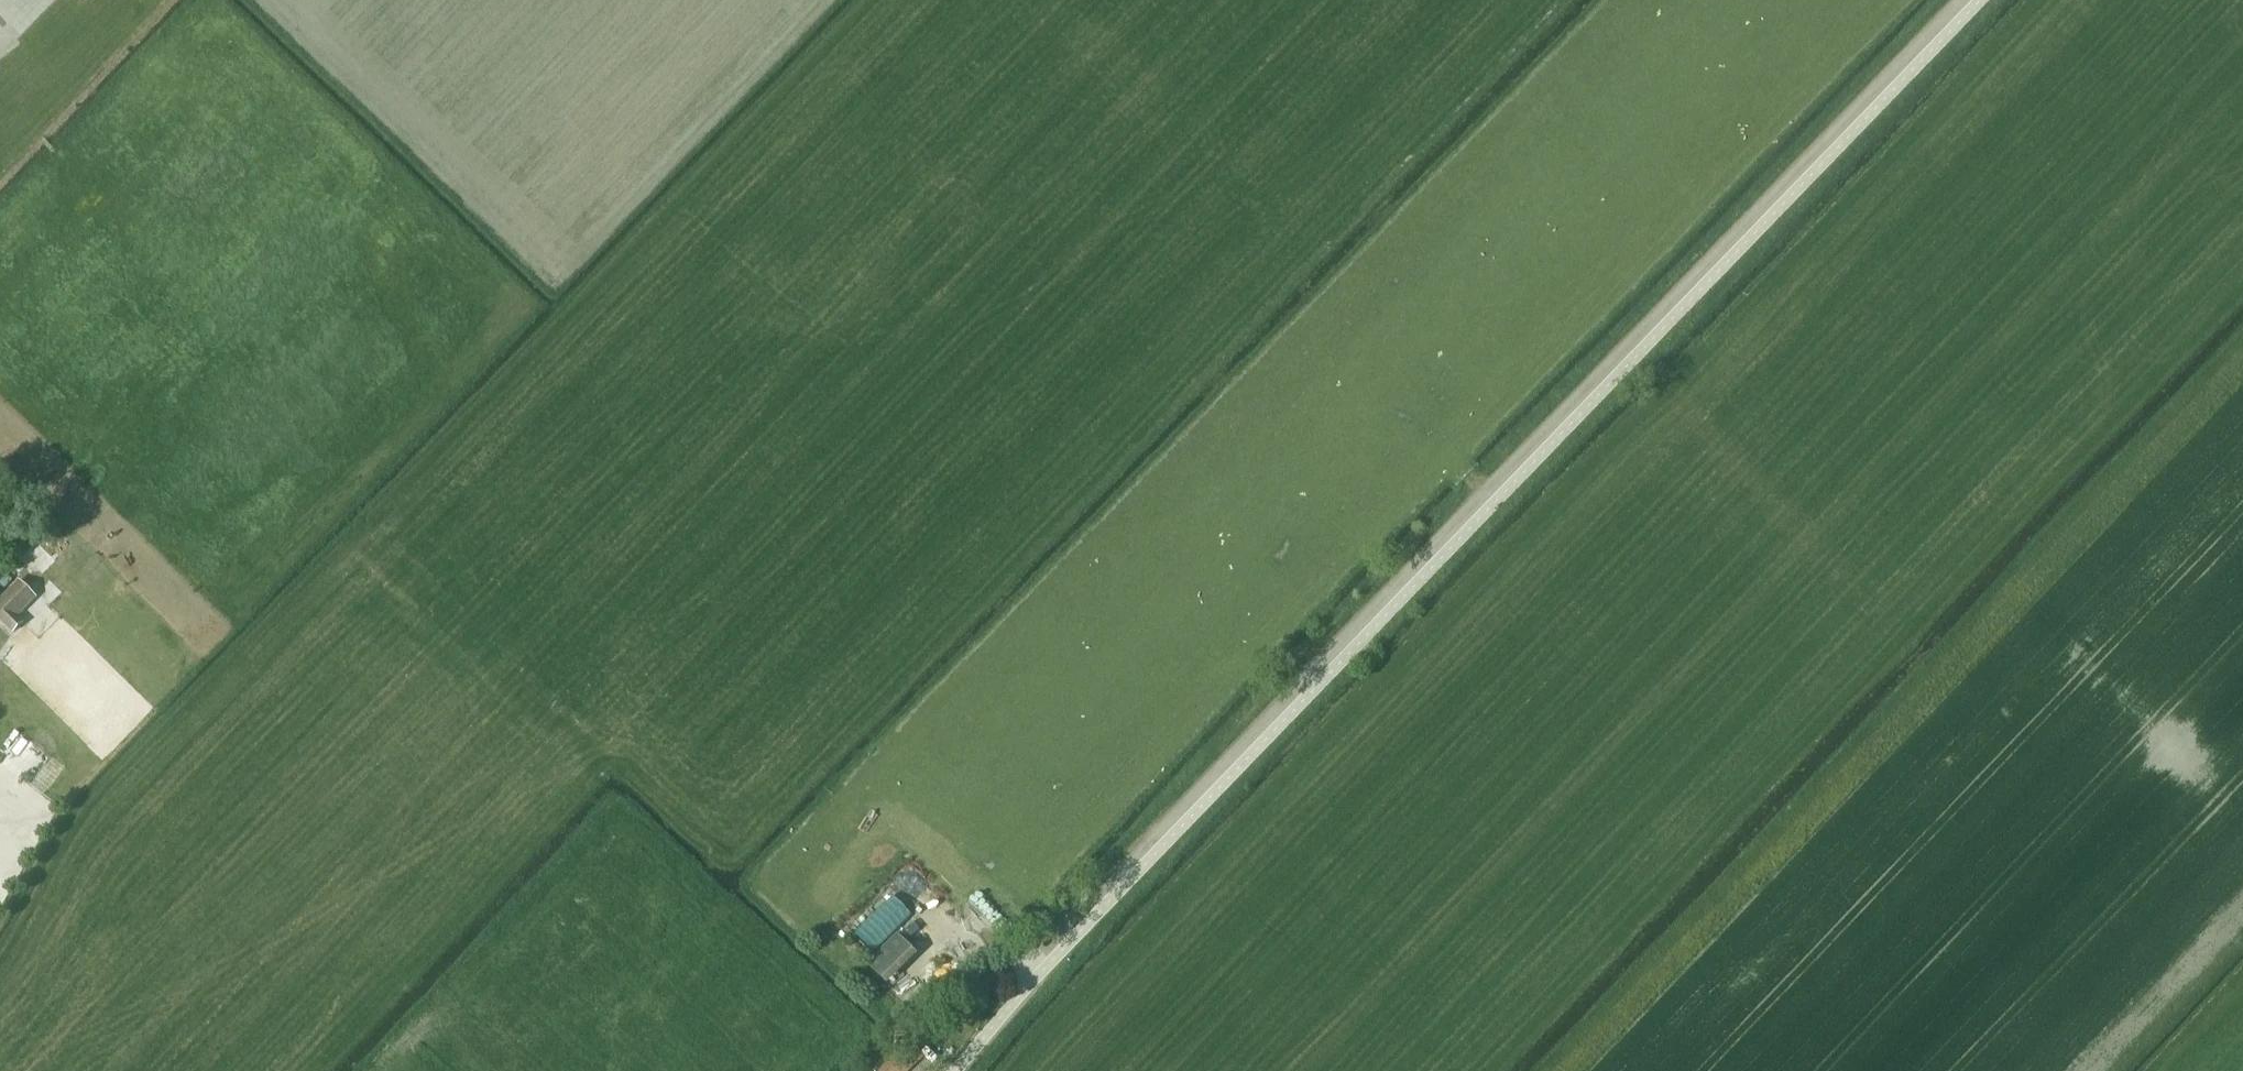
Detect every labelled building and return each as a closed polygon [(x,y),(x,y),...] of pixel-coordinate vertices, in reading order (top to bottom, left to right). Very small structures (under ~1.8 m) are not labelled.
[(20,582),(0,601),(0,620),(13,633),(23,623),(17,617),(36,598),(20,582)] [(876,950),(896,930),(879,912),(859,932),(876,950)] [(880,980),(913,949),(899,933),(865,964),(880,980)] [(888,986),(919,956),(914,950),(882,980),(888,986)] [(873,1069),(875,1070),(896,1070),(900,1067),(887,1055),(873,1069)]
